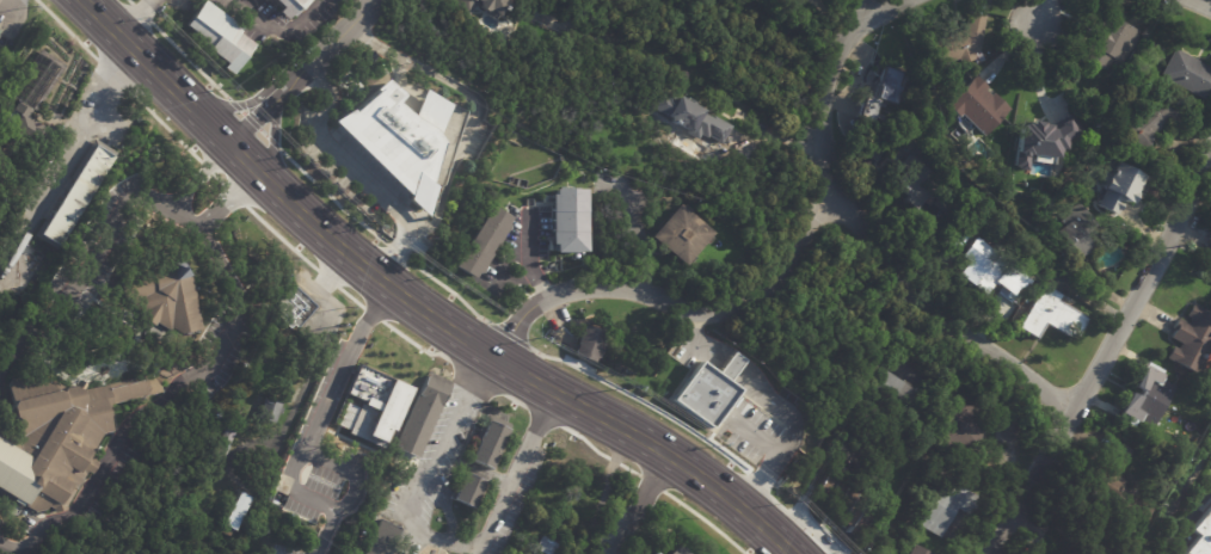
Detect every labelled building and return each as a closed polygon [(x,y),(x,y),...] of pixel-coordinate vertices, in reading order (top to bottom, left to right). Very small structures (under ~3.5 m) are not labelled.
[(281,8),(272,0),(308,0),(289,17),(287,18),(285,19),(277,12),(281,8)] [(453,6),(456,0),(507,0),(505,4),(506,4),(496,20),(485,13),(484,14),(475,8),(469,17),(453,6)] [(1118,1),(1130,8),(1121,21),(1138,30),(1120,62),(1112,57),(1105,69),(1083,57),(1114,0),(1118,1)] [(241,38),(252,45),(230,75),(221,69),(223,64),(198,47),(202,41),(184,27),(203,1),(241,30),(238,36),(241,38)] [(976,13),(989,16),(982,50),(985,60),(979,62),(975,53),(941,63),(935,42),(967,32),(972,12),(976,13)] [(1207,66),(1210,60),(1210,102),(1210,104),(1158,75),(1174,48),(1197,60),(1207,66)] [(14,99),(6,93),(33,51),(55,66),(29,107),(14,99)] [(886,100),(877,97),(868,118),(856,113),(863,94),(872,98),(877,85),(875,84),(883,64),(908,75),(899,94),(897,94),(893,104),(886,100)] [(977,76),(986,87),(985,90),(990,94),(994,91),(1010,107),(981,135),(960,113),(957,116),(945,104),(976,75),(977,76)] [(397,96),(401,99),(395,106),(411,122),(416,124),(426,92),(450,109),(432,164),(426,191),(429,192),(419,223),(410,214),(410,215),(398,204),(401,201),(404,202),(405,201),(330,125),(349,113),(352,117),(374,96),(373,94),(383,82),(397,96)] [(1092,111),(1082,106),(1090,91),(1100,96),(1092,111)] [(1157,130),(1151,135),(1154,136),(1137,150),(1120,133),(1141,115),(1135,109),(1144,100),(1150,107),(1167,92),(1184,112),(1178,123),(1168,121),(1157,130)] [(686,104),(701,112),(701,113),(711,118),(712,117),(731,127),(723,144),(708,137),(707,138),(701,136),(699,140),(664,122),(666,116),(653,110),(662,94),(665,97),(666,94),(686,104)] [(35,153),(0,130),(0,125),(14,103),(29,111),(25,117),(47,131),(49,133),(35,153)] [(1047,109),(1065,111),(1061,143),(1031,138),(1029,148),(1028,148),(1027,154),(1015,152),(1021,113),(1045,117),(1046,107),(1047,109)] [(87,142),(110,156),(54,245),(31,230),(87,142)] [(926,167),(940,180),(914,209),(902,199),(905,195),(889,179),(911,154),(926,167)] [(1141,185),(1130,203),(1125,201),(1117,216),(1099,205),(1108,191),(1105,189),(1112,174),(1111,174),(1113,171),(1114,171),(1119,162),(1145,177),(1141,185)] [(584,189),(551,189),(552,253),(585,252),(584,189)] [(705,238),(678,266),(647,236),(677,204),(709,233),(705,238)] [(1088,226),(1080,232),(1089,247),(1072,258),(1055,232),(1064,226),(1062,221),(1072,215),(1070,211),(1082,204),(1094,222),(1088,226)] [(497,245),(494,244),(488,254),(490,254),(478,273),(477,273),(472,279),(454,267),(492,207),(510,218),(506,223),(509,224),(497,245)] [(957,247),(948,240),(963,224),(972,234),(959,248),(957,247)] [(1009,300),(1000,291),(1007,282),(998,275),(982,294),(958,273),(965,265),(959,260),(978,236),(1022,273),(1016,281),(1021,285),(1009,300)] [(198,325),(198,327),(178,332),(166,326),(165,327),(154,321),(150,324),(146,320),(142,308),(133,310),(122,272),(165,260),(186,266),(188,275),(186,275),(191,294),(190,294),(198,325)] [(1043,279),(1064,294),(1061,300),(1087,316),(1076,334),(1071,332),(1069,336),(1046,321),(1037,336),(1020,326),(1038,297),(1029,291),(1038,277),(1043,279)] [(290,325),(283,318),(294,307),(285,298),(299,285),(322,307),(302,328),(297,325),(294,328),(290,325)] [(1197,306),(1210,314),(1210,349),(1197,373),(1168,356),(1173,346),(1178,349),(1181,343),(1170,337),(1174,330),(1172,328),(1179,318),(1188,324),(1192,319),(1187,315),(1194,303),(1197,306)] [(591,333),(602,337),(592,363),(596,364),(594,371),(586,369),(588,367),(568,359),(579,328),(591,333)] [(737,387),(709,426),(669,398),(695,358),(715,373),(731,349),(744,358),(727,381),(737,387)] [(19,503),(0,491),(0,441),(26,457),(14,437),(18,435),(16,417),(8,414),(6,405),(10,401),(5,382),(12,375),(32,375),(60,392),(62,387),(72,384),(79,388),(150,374),(161,355),(173,362),(166,373),(155,392),(103,404),(109,430),(98,432),(87,450),(91,453),(87,458),(93,462),(86,474),(81,470),(60,505),(61,509),(48,511),(47,509),(43,506),(41,509),(30,511),(18,504),(19,503)] [(357,364),(413,388),(386,450),(348,433),(363,399),(345,392),(357,364)] [(881,369),(912,390),(914,388),(928,399),(917,415),(909,411),(905,417),(866,390),(881,368),(881,369)] [(453,382),(454,382),(420,457),(397,447),(431,371),(453,382)] [(1175,387),(1151,427),(1127,414),(1131,406),(1124,402),(1139,376),(1145,380),(1150,373),(1175,387)] [(287,404),(285,407),(288,408),(285,414),(283,413),(279,424),(263,417),(271,396),(287,404)] [(985,417),(982,449),(941,444),(946,404),(986,408),(985,417)] [(506,424),(515,427),(514,431),(515,432),(499,473),(465,458),(473,436),(481,438),(488,418),(506,424)] [(239,430),(240,431),(233,447),(223,443),(230,426),(239,430)] [(854,536),(848,533),(852,527),(841,521),(844,516),(835,510),(825,504),(826,501),(816,495),(829,472),(840,478),(838,481),(857,492),(855,497),(865,503),(861,510),(871,515),(857,538),(854,536)] [(479,479),(491,484),(479,510),(459,501),(469,475),(479,479)] [(971,515),(958,507),(942,537),(918,524),(945,478),(982,498),(972,516),(971,515)] [(251,497),(254,498),(239,531),(227,525),(242,492),(251,497)] [(1195,530),(1210,512),(1210,553),(1188,553),(1203,536),(1195,530)] [(395,550),(403,553),(365,553),(381,521),(404,531),(395,550)] [(557,544),(551,553),(541,553),(533,549),(541,536),(557,544)] [(677,542),(688,553),(664,553),(677,542)] [(911,544),(927,553),(906,553),(911,544)]
